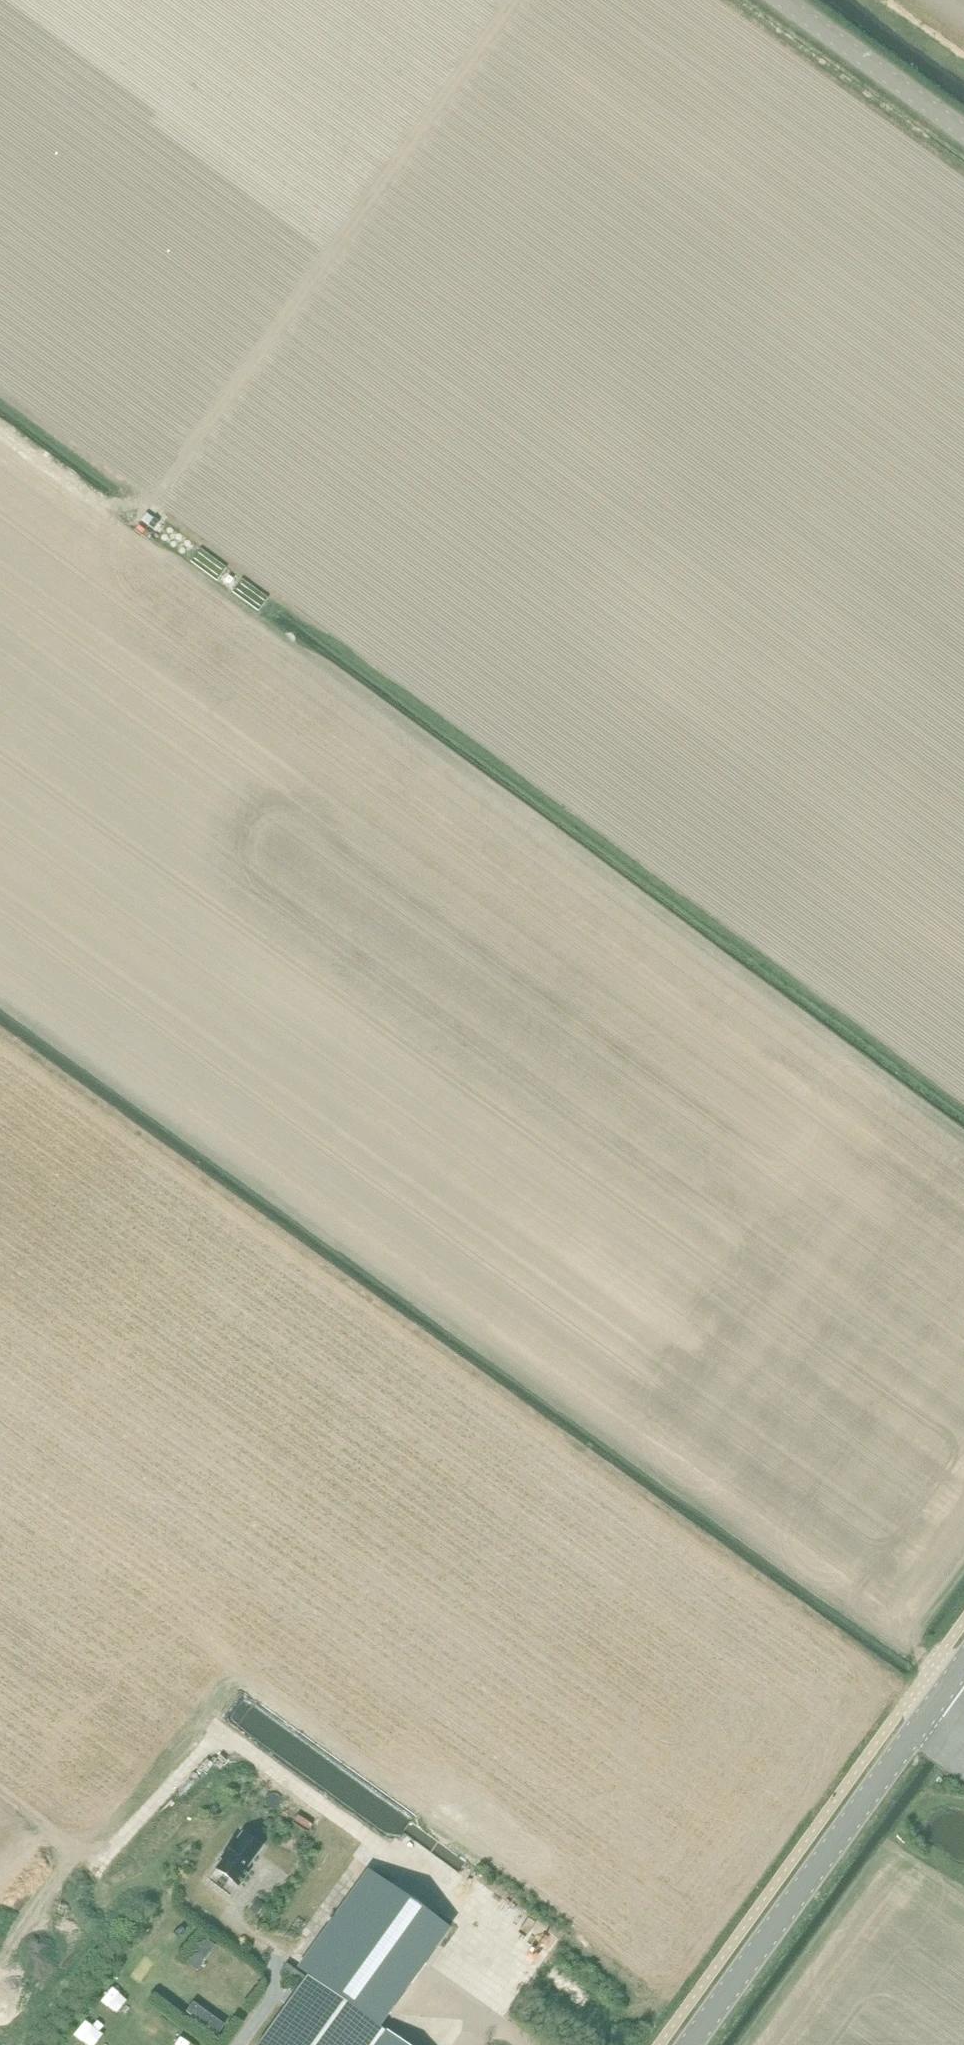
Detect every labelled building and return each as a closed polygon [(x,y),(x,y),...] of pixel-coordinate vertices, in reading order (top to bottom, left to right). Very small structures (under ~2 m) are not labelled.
[(235,1843),(234,1842),(221,1860),(223,1861),(216,1869),(238,1886),(249,1871),(246,1868),(261,1848),(242,1834),(235,1843)] [(258,2044),(404,2044),(379,2027),(449,1930),(367,1870),(296,1970),(307,1977),(258,2044)] [(257,1900),(250,1909),(257,1915),(264,1906),(257,1900)]
